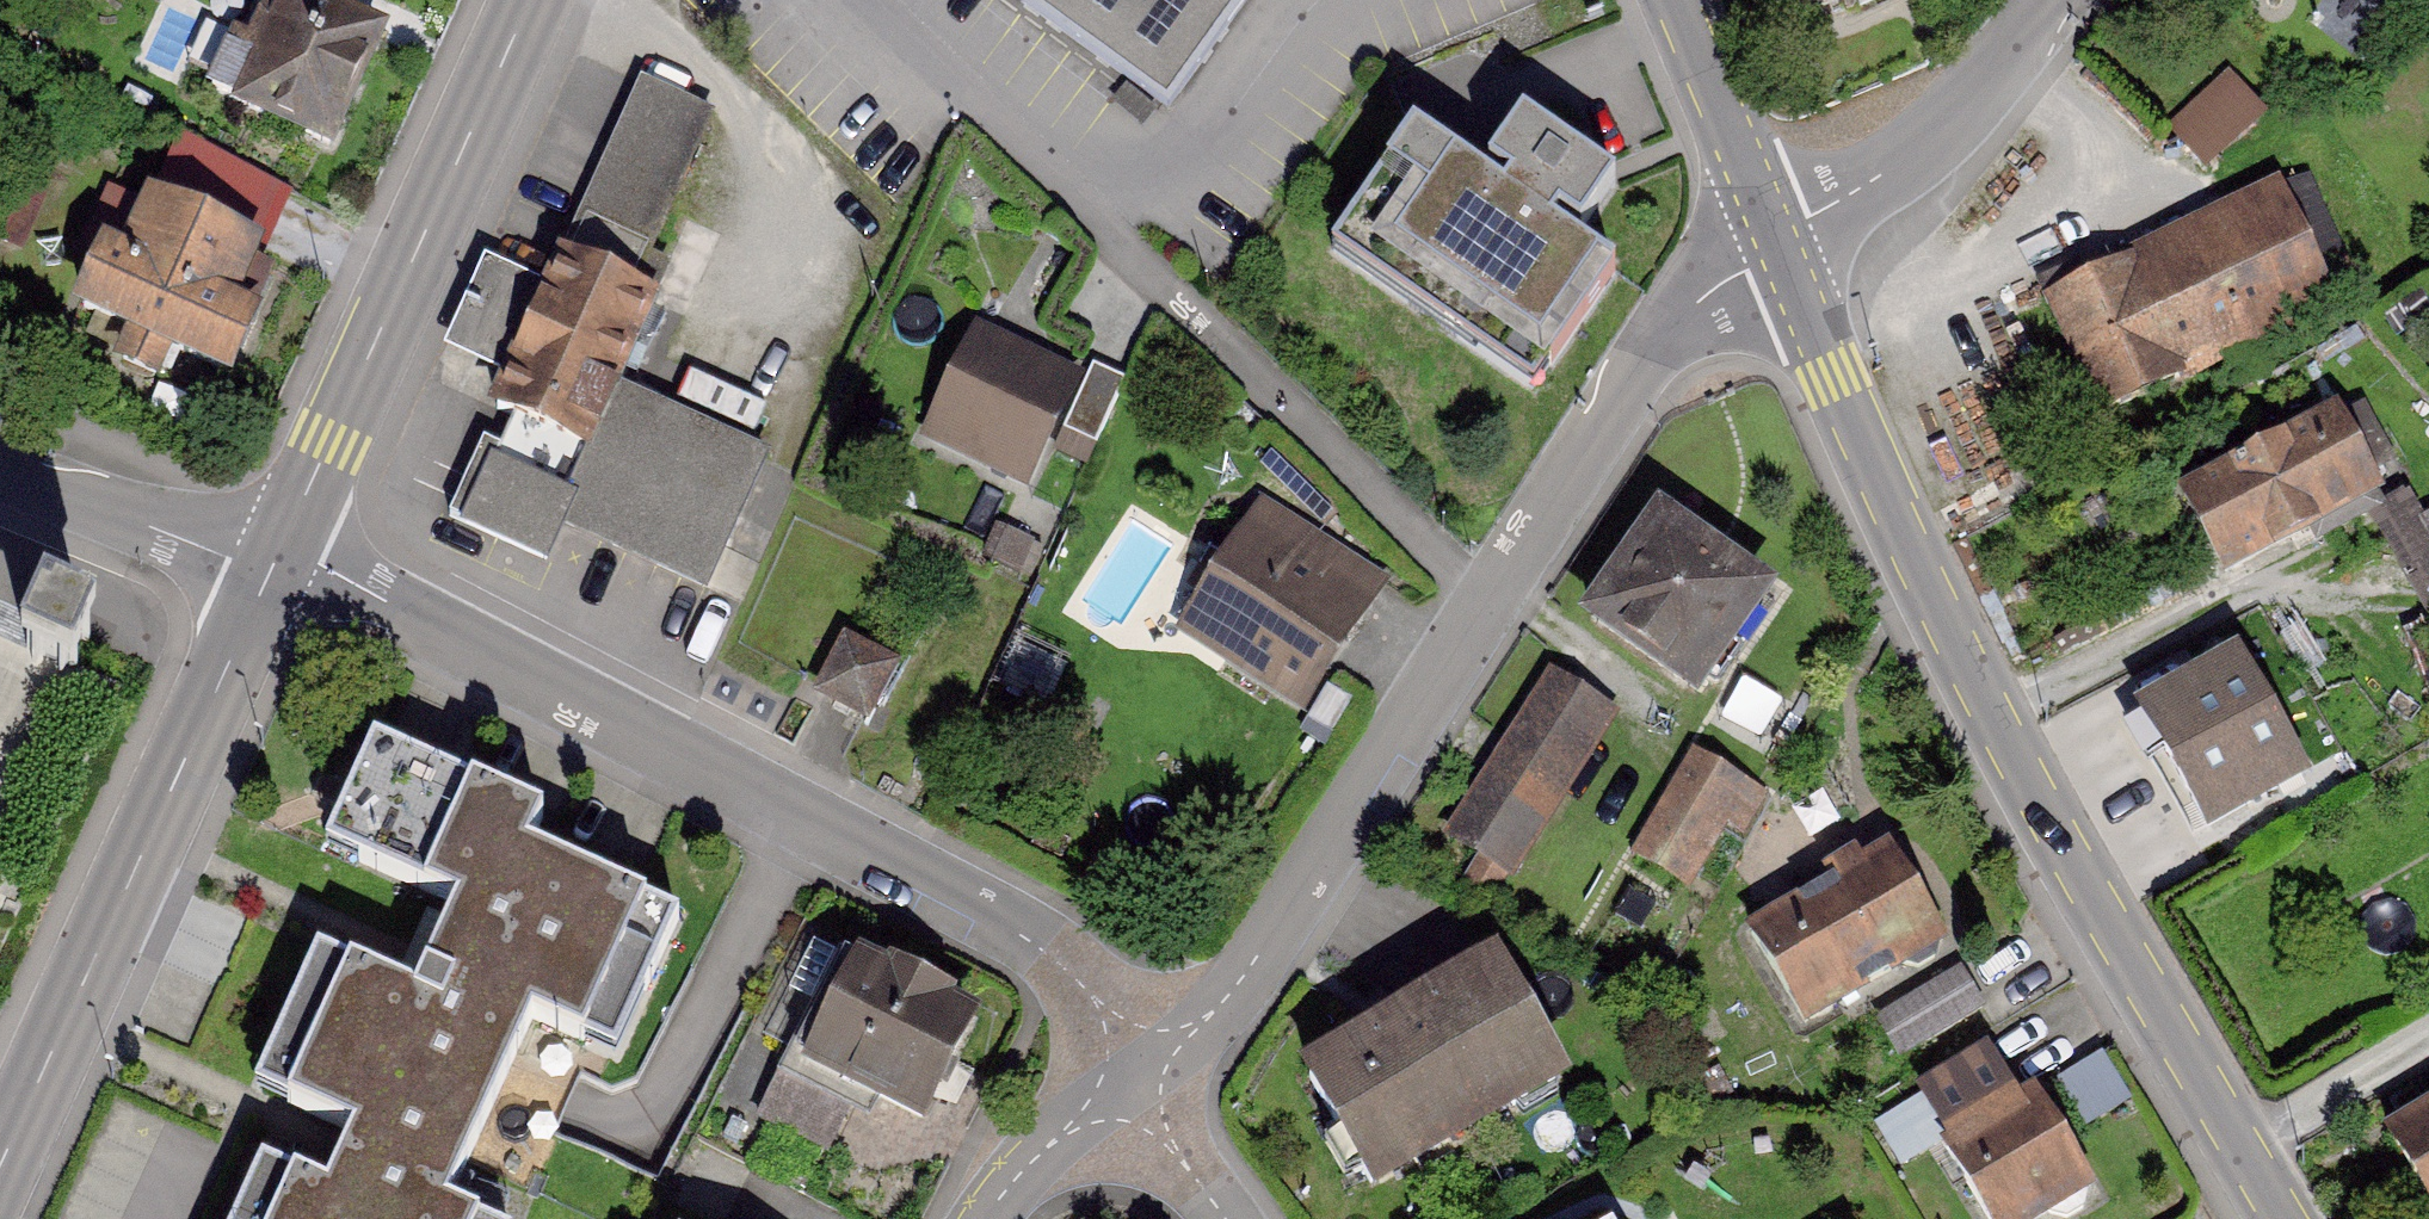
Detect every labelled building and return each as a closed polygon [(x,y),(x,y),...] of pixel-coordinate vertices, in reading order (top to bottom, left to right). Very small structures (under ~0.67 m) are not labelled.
[(297,0),(282,0),(231,120),(332,162),(386,38),(297,0)] [(1162,95),(1197,51),(1236,0),(1040,0),(1162,95)] [(2384,15),(2395,0),(2367,0),(2384,15)] [(2234,72),(2171,122),(2205,166),(2269,117),(2234,72)] [(716,118),(639,89),(587,224),(663,253),(716,118)] [(1413,136),(1330,256),(1533,396),(1617,275),(1576,246),(1618,185),(1524,120),(1481,183),(1413,136)] [(2267,183),(2053,301),(2120,420),(2334,303),(2267,183)] [(267,251),(131,195),(80,321),(216,376),(267,251)] [(556,263),(484,421),(583,465),(654,308),(556,263)] [(1085,384),(970,337),(922,454),(1037,501),(1063,438),(1085,384)] [(1101,454),(1128,389),(1090,373),(1085,384),(1063,438),(1101,454)] [(564,533),(707,598),(762,478),(618,412),(573,508),(491,471),(460,537),(544,575),(564,533)] [(2340,418),(2178,503),(2222,586),(2384,501),(2340,418)] [(2421,517),(2411,499),(2375,519),(2428,614),(2428,512),(2421,517)] [(1389,579),(1260,505),(1181,640),(1310,715),(1389,579)] [(1644,509),(1569,624),(1701,708),(1775,594),(1644,509)] [(1044,553),(1001,530),(985,560),(1028,583),(1044,553)] [(84,636),(48,618),(33,650),(69,668),(84,636)] [(1055,701),(1074,662),(1019,634),(1000,673),(1055,701)] [(899,671),(847,643),(815,700),(868,728),(899,671)] [(2232,654),(2138,706),(2212,838),(2306,785),(2232,654)] [(1542,677),(1438,841),(1514,889),(1618,724),(1542,677)] [(370,706),(321,814),(446,870),(405,960),(313,918),(250,1058),(345,1101),(320,1155),(250,1123),(207,1218),(505,1218),(508,1212),(438,1180),(524,991),(615,1032),(680,889),(512,813),(528,777),(370,706)] [(1684,757),(1626,859),(1696,899),(1732,835),(1748,844),(1769,806),(1684,757)] [(1886,852),(1752,932),(1813,1034),(1947,954),(1886,852)] [(972,1023),(846,963),(795,1069),(921,1128),(972,1023)] [(1952,965),(1879,1017),(1909,1059),(1982,1007),(1952,965)] [(1481,966),(1296,1076),(1374,1206),(1559,1096),(1481,966)] [(1936,1148),(1983,1218),(2045,1218),(2086,1192),(2019,1093),(1936,1148)] [(2372,1137),(2421,1218),(2428,1218),(2428,1103),(2372,1137)]
